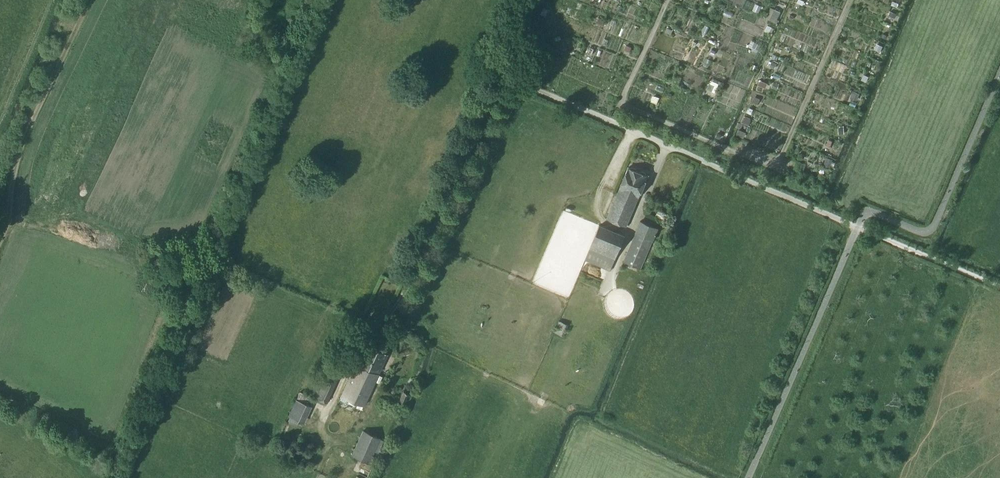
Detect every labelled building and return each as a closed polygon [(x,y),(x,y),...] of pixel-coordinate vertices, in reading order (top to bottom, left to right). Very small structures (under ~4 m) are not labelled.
[(776,21),(781,11),(775,8),(770,18),(776,21)] [(709,82),(707,88),(716,91),(718,86),(709,82)] [(706,88),(704,94),(714,97),(716,91),(706,88)] [(649,175),(629,167),(607,219),(627,227),(649,175)] [(658,229),(641,221),(624,262),(641,269),(658,229)] [(600,225),(585,260),(610,271),(626,235),(600,225)] [(559,322),(558,323),(554,333),(564,337),(569,326),(559,322)] [(388,354),(365,344),(341,395),(364,406),(388,354)] [(327,403),(337,381),(322,374),(312,396),(327,403)] [(310,396),(300,391),(288,416),(304,423),(312,406),(307,404),(310,396)] [(405,403),(408,394),(402,392),(399,401),(405,403)] [(380,439),(363,430),(351,455),(369,463),(380,439)]
